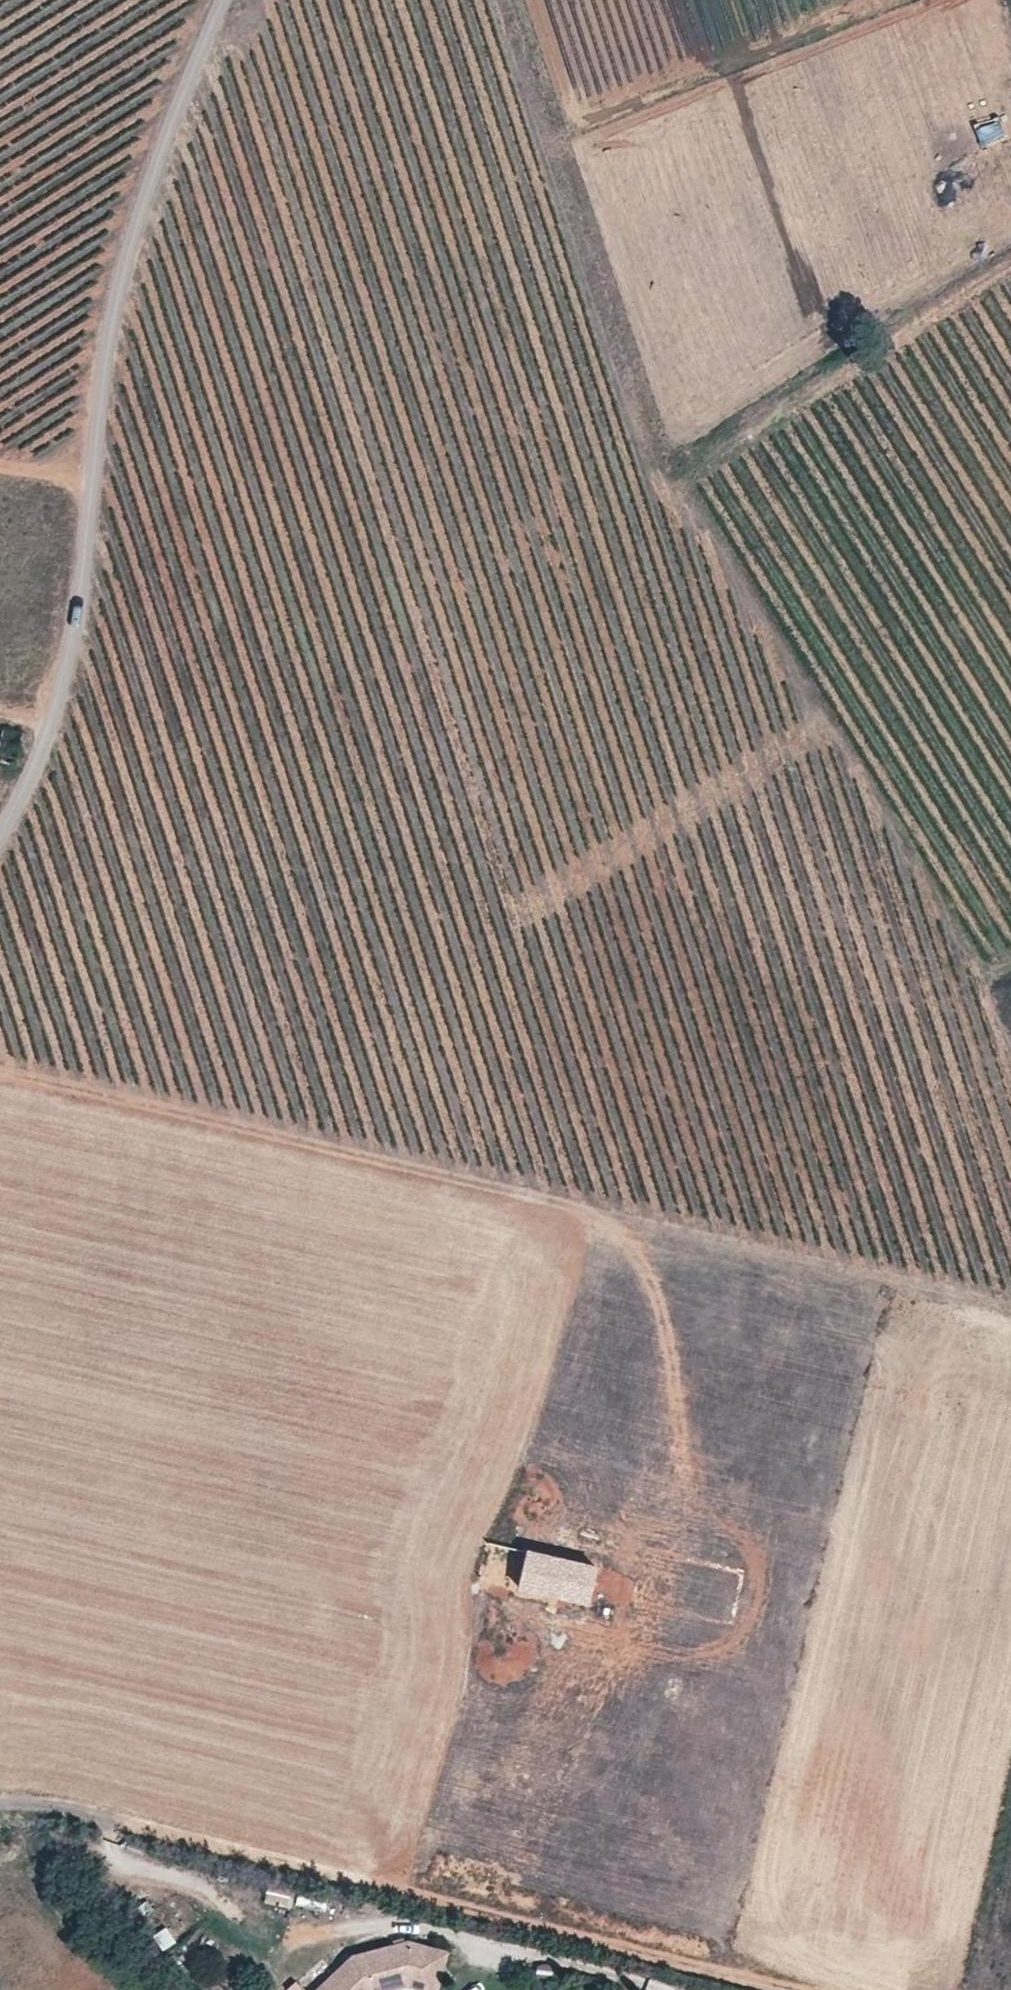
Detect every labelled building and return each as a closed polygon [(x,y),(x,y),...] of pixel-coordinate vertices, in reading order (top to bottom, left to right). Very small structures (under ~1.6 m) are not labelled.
[(0,752),(0,762),(19,766),(24,735),(3,730),(0,752)] [(153,1931),(160,1947),(174,1941),(167,1925),(153,1931)] [(317,1989),(399,1989),(410,1988),(418,1989),(438,1989),(448,1951),(409,1941),(354,1955),(317,1989)] [(296,1978),(285,1988),(287,1989),(307,1989),(296,1978)]
